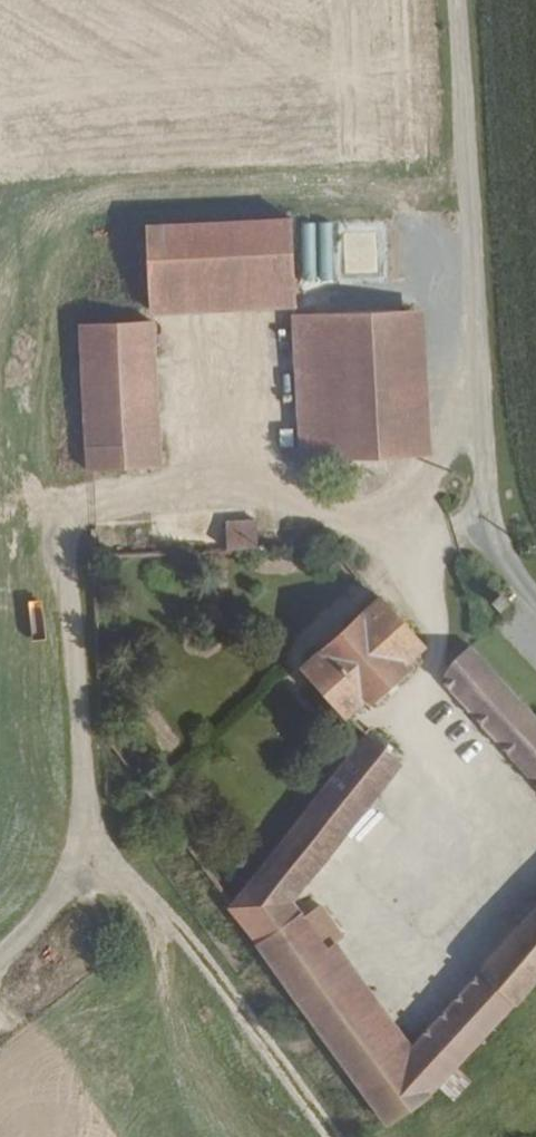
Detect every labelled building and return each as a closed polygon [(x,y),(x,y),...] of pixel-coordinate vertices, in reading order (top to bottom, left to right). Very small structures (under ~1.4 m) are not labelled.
[(298,308),(294,221),(143,229),(147,315),(298,308)] [(303,282),(337,282),(336,221),(302,222),(303,282)] [(381,232),(344,232),(344,271),(381,270),(381,232)] [(428,454),(421,311),(341,315),(348,458),(394,456),(428,454)] [(348,466),(394,464),(394,456),(348,458),(341,315),(291,317),(297,459),(320,458),(321,477),(348,475),(348,466)] [(150,326),(80,330),(87,472),(157,468),(150,326)] [(218,518),(150,519),(151,546),(218,545),(218,518)] [(218,518),(218,545),(249,545),(249,518),(218,518)] [(402,658),(423,637),(379,591),(354,615),(360,622),(329,651),(321,644),(300,664),(344,708),(364,690),(370,694),(405,661),(402,658)] [(501,613),(511,603),(507,599),(501,593),(491,603),(501,613)] [(464,643),(437,675),(535,787),(535,723),(464,643)] [(284,889),(399,760),(362,728),(225,898),(252,937),(293,905),(284,889)] [(405,1034),(359,1084),(382,1117),(428,1091),(510,999),(525,981),(535,969),(535,895),(405,1034)] [(339,929),(317,898),(298,912),(320,941),(332,934),(339,929)] [(298,912),(293,905),(252,937),(359,1084),(405,1034),(332,934),(320,941),(298,912)] [(532,990),(525,981),(510,999),(516,1004),(532,990)] [(458,1069),(440,1088),(452,1101),(471,1082),(458,1069)]
